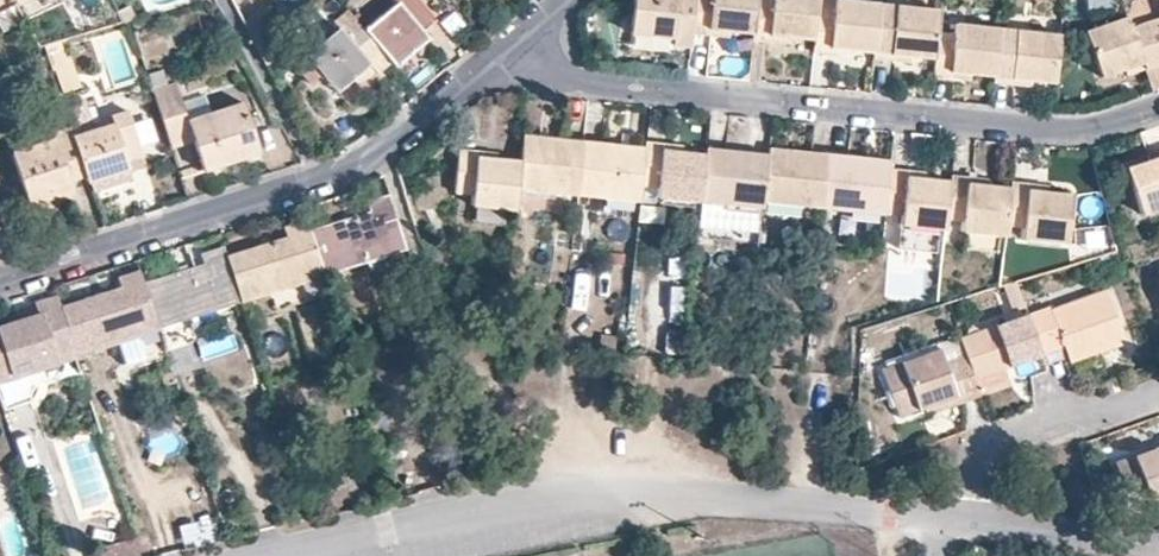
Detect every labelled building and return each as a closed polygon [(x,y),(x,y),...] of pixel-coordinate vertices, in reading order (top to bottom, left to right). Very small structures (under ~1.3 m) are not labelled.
[(2,32),(24,21),(16,7),(13,0),(0,0),(0,29),(2,32)] [(269,7),(263,0),(236,0),(247,25),(264,11),(269,7)] [(396,66),(428,39),(422,30),(436,19),(420,0),(396,0),(397,1),(364,29),(378,45),(396,66)] [(690,47),(692,33),(696,0),(635,0),(631,34),(672,39),(673,46),(690,47)] [(692,33),(728,37),(730,31),(753,33),(757,0),(696,0),(692,33)] [(753,40),(789,43),(791,37),(814,41),(818,8),(819,0),(757,0),(753,33),(753,40)] [(880,3),(849,0),(837,0),(836,9),(818,8),(814,41),(813,52),(850,55),(850,49),(875,52),(880,3)] [(1148,20),(1158,54),(1158,0),(1141,0),(1148,20)] [(939,9),(880,3),(875,52),(875,58),(911,62),(912,57),(935,59),(937,32),(939,9)] [(364,29),(348,9),(335,21),(338,27),(296,63),(314,83),(323,76),(337,91),(370,65),(364,56),(378,45),(364,29)] [(247,25),(258,46),(279,32),(264,11),(247,25)] [(1148,20),(1133,27),(1128,16),(1088,31),(1104,76),(1126,68),(1142,62),(1145,68),(1158,63),(1158,54),(1148,20)] [(999,38),(1001,29),(958,24),(955,34),(937,32),(935,59),(933,75),(970,80),(972,74),(995,77),(999,38)] [(1056,83),(1061,34),(1017,30),(1015,39),(999,38),(995,77),(994,83),(1030,86),(1031,80),(1056,83)] [(54,70),(65,66),(58,44),(47,47),(54,70)] [(1128,74),(1145,68),(1142,62),(1126,68),(1128,74)] [(1152,89),(1158,87),(1158,63),(1145,68),(1152,89)] [(65,66),(54,70),(61,95),(79,89),(70,64),(65,66)] [(174,86),(153,92),(170,148),(193,142),(203,171),(259,153),(244,105),(211,115),(186,122),(180,105),(174,86)] [(205,96),(180,105),(186,122),(211,115),(205,96)] [(84,103),(66,109),(71,126),(74,137),(94,131),(84,103)] [(86,176),(88,183),(92,182),(128,169),(126,160),(141,155),(128,113),(113,117),(114,125),(94,131),(74,137),(86,176)] [(71,181),(86,176),(74,137),(71,126),(55,131),(57,140),(12,154),(29,205),(74,191),(71,181)] [(584,140),(523,134),(521,160),(517,189),(578,196),(584,140)] [(644,146),(584,140),(578,196),(639,202),(640,183),(644,146)] [(645,141),(644,146),(640,183),(657,186),(657,200),(702,205),(702,202),(707,153),(682,150),(682,145),(645,141)] [(770,147),(769,154),(765,202),(825,209),(832,153),(770,147)] [(472,206),(515,210),(517,189),(521,160),(497,158),(497,152),(459,148),(454,192),(472,194),(472,206)] [(708,148),(707,153),(702,202),(765,209),(765,202),(769,154),(708,148)] [(890,159),(832,153),(825,209),(884,215),(885,211),(889,168),(890,159)] [(1151,162),(1153,168),(1130,176),(1147,222),(1158,218),(1158,159),(1151,162)] [(938,229),(946,229),(947,218),(951,180),(925,178),(925,172),(889,168),(885,211),(901,213),(900,225),(938,229)] [(128,169),(92,182),(94,191),(131,179),(128,169)] [(963,232),(1006,235),(1007,224),(1011,187),(987,184),(986,179),(951,174),(951,180),(947,218),(964,220),(963,232)] [(1011,181),(1011,187),(1007,224),(1024,226),(1023,238),(1065,242),(1070,194),(1047,190),(1047,184),(1011,181)] [(75,198),(74,191),(29,205),(33,219),(58,211),(56,205),(75,198)] [(310,229),(323,274),(364,261),(371,278),(391,272),(386,254),(407,247),(390,194),(368,201),(369,209),(310,229)] [(227,255),(241,301),(270,291),(320,275),(323,274),(310,229),(307,220),(284,228),(287,236),(227,255)] [(938,229),(900,225),(898,248),(934,251),(938,229)] [(145,281),(159,327),(241,301),(227,255),(224,246),(203,253),(205,262),(145,281)] [(684,279),(687,262),(669,260),(667,277),(684,279)] [(61,307),(76,353),(120,339),(141,332),(159,327),(145,281),(141,271),(119,280),(122,288),(61,307)] [(320,275),(270,291),(276,309),(325,292),(320,275)] [(667,322),(681,324),(686,290),(672,288),(667,322)] [(1031,316),(1045,355),(1066,349),(1071,363),(1128,343),(1109,291),(1031,316)] [(76,353),(61,307),(58,298),(36,305),(39,315),(0,327),(0,403),(2,409),(31,400),(30,393),(31,389),(37,385),(77,372),(72,354),(76,353)] [(1007,367),(1045,355),(1031,316),(1030,314),(964,338),(978,377),(1007,367)] [(679,357),(682,331),(665,330),(663,355),(679,357)] [(147,353),(141,332),(120,339),(126,360),(147,353)] [(961,404),(985,396),(984,394),(978,377),(964,338),(963,337),(942,343),(944,351),(889,370),(903,413),(928,405),(957,395),(961,404)] [(1012,384),(1007,367),(978,377),(984,394),(1012,384)] [(931,415),(961,404),(957,395),(928,405),(931,415)] [(1157,457),(1154,451),(1118,464),(1129,494),(1146,488),(1152,502),(1158,499),(1158,456),(1157,457)] [(216,519),(179,527),(184,552),(221,543),(216,519)] [(94,555),(140,555),(134,537),(93,550),(94,555)]
